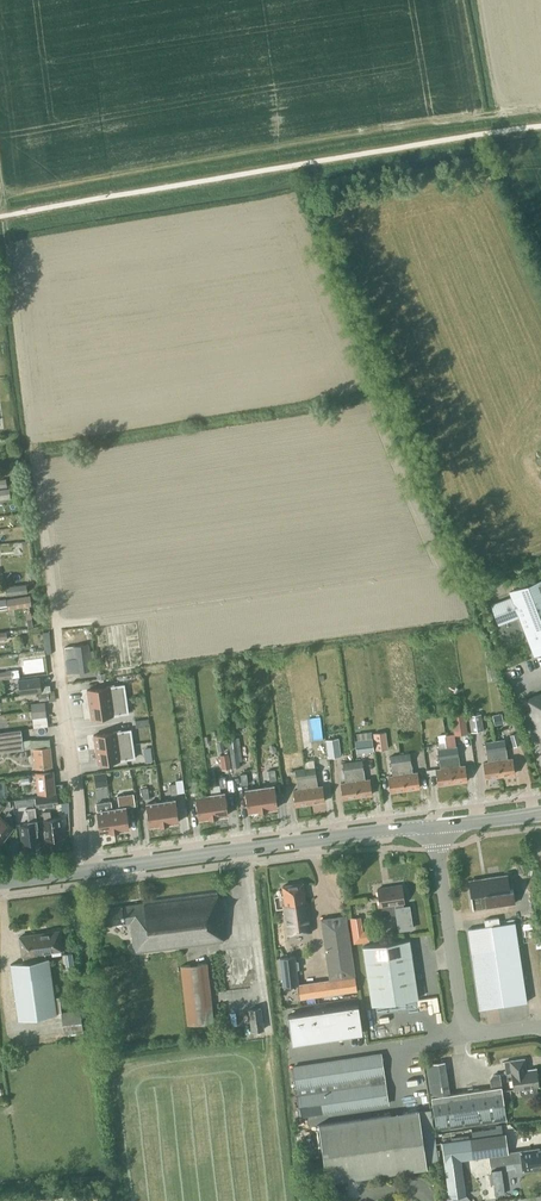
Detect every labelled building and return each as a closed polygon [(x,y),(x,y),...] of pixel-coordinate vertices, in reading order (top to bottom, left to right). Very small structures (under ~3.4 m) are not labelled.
[(9,488),(0,489),(0,500),(10,498),(9,488)] [(534,654),(540,652),(540,580),(510,592),(512,597),(491,605),(499,624),(519,616),(534,654)] [(27,592),(26,584),(4,587),(6,595),(27,592)] [(32,605),(30,595),(6,599),(7,609),(32,605)] [(79,671),(92,670),(92,667),(89,643),(73,645),(73,646),(65,647),(66,659),(65,659),(67,673),(79,671)] [(92,667),(92,670),(79,671),(80,677),(97,675),(96,666),(92,667)] [(229,674),(228,666),(221,667),(221,675),(229,674)] [(18,669),(0,671),(0,680),(12,679),(19,677),(18,669)] [(41,686),(40,676),(18,679),(19,694),(41,692),(41,686)] [(88,704),(127,699),(125,684),(86,689),(88,704)] [(39,700),(49,699),(48,692),(38,693),(39,700)] [(524,700),(540,746),(540,693),(524,700)] [(129,714),(127,699),(88,704),(90,719),(129,714)] [(31,710),(45,709),(45,701),(30,703),(31,710)] [(45,709),(31,710),(32,718),(46,717),(45,709)] [(468,733),(465,712),(451,713),(454,735),(468,733)] [(468,715),(471,733),(484,731),(481,713),(468,715)] [(501,713),(492,715),(494,725),(504,723),(501,713)] [(95,749),(133,744),(131,729),(93,734),(95,749)] [(32,748),(31,739),(22,741),(21,730),(0,732),(0,752),(32,748)] [(375,750),(388,748),(386,732),(373,733),(375,750)] [(520,745),(517,733),(509,735),(512,747),(520,745)] [(341,756),(338,737),(325,739),(328,758),(341,756)] [(374,751),(372,737),(355,739),(356,753),(374,751)] [(499,775),(514,773),(512,759),(507,760),(505,740),(494,741),(499,775)] [(484,777),(499,775),(494,741),(484,743),(487,763),(482,763),(484,777)] [(133,744),(95,749),(97,764),(135,759),(133,744)] [(232,768),(240,767),(237,744),(229,745),(232,768)] [(49,747),(35,748),(37,769),(51,767),(49,747)] [(457,747),(456,747),(447,748),(452,782),(467,780),(465,766),(460,766),(457,747)] [(452,782),(447,748),(439,749),(438,750),(441,769),(435,770),(436,775),(437,784),(452,782)] [(405,789),(420,787),(418,773),(412,773),(410,753),(400,755),(405,789)] [(220,755),(221,769),(230,768),(228,754),(220,755)] [(390,791),(405,789),(400,755),(390,756),(393,776),(388,777),(390,791)] [(357,796),(371,794),(369,779),(365,780),(362,761),(352,762),(357,796)] [(342,798),(357,796),(352,762),(343,764),(346,783),(340,784),(342,798)] [(309,803),(323,801),(321,786),(317,787),(314,767),(304,769),(309,803)] [(269,781),(276,780),(275,769),(268,770),(269,781)] [(295,805),(309,803),(304,769),(295,770),(297,790),(293,791),(295,805)] [(52,771),(35,773),(37,794),(54,792),(52,771)] [(95,783),(107,781),(106,772),(94,773),(95,783)] [(241,785),(248,784),(247,773),(240,774),(241,785)] [(220,788),(227,787),(225,776),(218,777),(220,788)] [(192,792),(198,791),(197,780),(190,781),(192,792)] [(171,795),(177,794),(176,783),(169,784),(171,795)] [(259,787),(263,810),(277,808),(274,785),(259,787)] [(142,799),(149,798),(148,787),(141,788),(142,799)] [(263,810),(259,787),(245,789),(248,812),(263,810)] [(210,794),(213,817),(228,815),(224,791),(210,794)] [(57,793),(35,796),(36,805),(36,807),(58,804),(57,793)] [(213,817),(210,794),(195,796),(198,819),(213,817)] [(126,807),(128,806),(127,795),(118,796),(119,807),(126,806),(126,807)] [(34,797),(25,798),(26,805),(35,804),(34,797)] [(161,801),(164,824),(178,822),(175,799),(161,801)] [(5,806),(7,806),(13,806),(12,800),(0,801),(0,813),(5,807),(5,806)] [(164,824),(161,801),(146,803),(149,826),(164,824)] [(100,833),(114,831),(111,808),(110,802),(96,804),(96,810),(100,833)] [(111,808),(114,831),(129,829),(126,807),(126,806),(119,807),(111,808)] [(22,843),(38,842),(36,829),(37,829),(35,808),(26,809),(28,825),(20,826),(22,843)] [(9,817),(11,814),(9,812),(3,819),(0,817),(0,818),(0,842),(1,843),(14,828),(12,819),(9,817)] [(46,841),(62,838),(59,818),(51,819),(50,812),(42,813),(46,841)] [(510,889),(508,875),(469,881),(473,909),(515,903),(513,889),(510,889)] [(287,935),(312,932),(307,901),(305,902),(302,883),(282,886),(285,904),(282,905),(287,935)] [(402,885),(378,889),(380,906),(380,907),(382,907),(394,905),(395,915),(398,931),(414,929),(410,904),(403,905),(403,903),(404,903),(402,885)] [(143,902),(102,909),(104,925),(130,922),(134,953),(223,942),(217,892),(143,902)] [(346,916),(321,919),(329,979),(297,984),(300,1002),(358,994),(346,916)] [(527,1002),(515,924),(515,922),(500,924),(499,918),(485,920),(486,926),(468,929),(479,1002),(480,1009),(527,1002)] [(24,962),(11,964),(19,1019),(62,1013),(60,997),(54,997),(48,959),(46,959),(45,952),(61,950),(58,931),(20,936),(24,962)] [(372,1005),(419,998),(410,939),(363,946),(372,1005)] [(297,984),(295,956),(280,958),(282,985),(297,984)] [(188,1025),(214,1022),(206,962),(181,965),(188,1025)] [(292,1043),(362,1033),(358,1004),(288,1015),(292,1043)] [(264,1030),(261,1007),(248,1008),(251,1031),(264,1030)] [(62,1013),(65,1034),(84,1031),(81,1010),(62,1013)] [(381,1054),(293,1067),(300,1116),(388,1103),(381,1054)] [(524,1059),(504,1062),(506,1073),(511,1073),(514,1089),(514,1090),(519,1089),(520,1094),(524,1097),(533,1096),(537,1091),(536,1087),(539,1086),(536,1068),(526,1070),(524,1059)] [(436,1130),(506,1119),(499,1073),(493,1074),(489,1079),(491,1088),(431,1097),(436,1130)] [(318,1125),(327,1182),(427,1168),(427,1166),(439,1164),(431,1110),(419,1111),(418,1110),(318,1125)] [(441,1142),(449,1197),(465,1195),(460,1159),(489,1155),(491,1165),(521,1161),(522,1171),(540,1168),(540,1150),(539,1150),(539,1148),(508,1152),(505,1134),(502,1134),(501,1128),(471,1132),(472,1138),(469,1138),(451,1141),(441,1142)] [(505,1193),(501,1170),(492,1171),(496,1195),(505,1193)]
